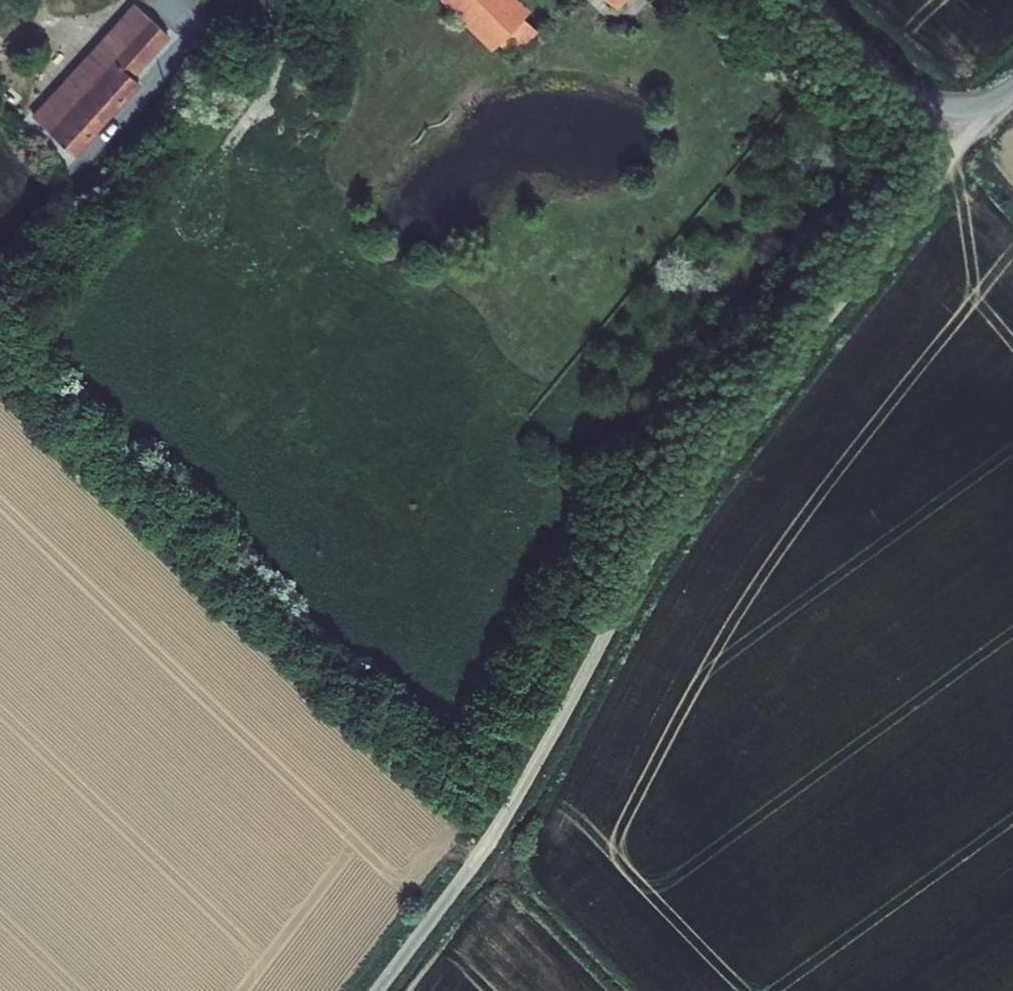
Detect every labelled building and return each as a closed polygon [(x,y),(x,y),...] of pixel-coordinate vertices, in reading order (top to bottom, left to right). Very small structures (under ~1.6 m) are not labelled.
[(131,0),(130,0),(118,12),(95,37),(92,40),(101,48),(65,87),(56,79),(27,110),(67,147),(133,76),(126,70),(130,65),(163,30),(131,0)] [(535,20),(522,6),(527,0),(444,0),(485,42),(495,33),(511,46),(535,20)]
